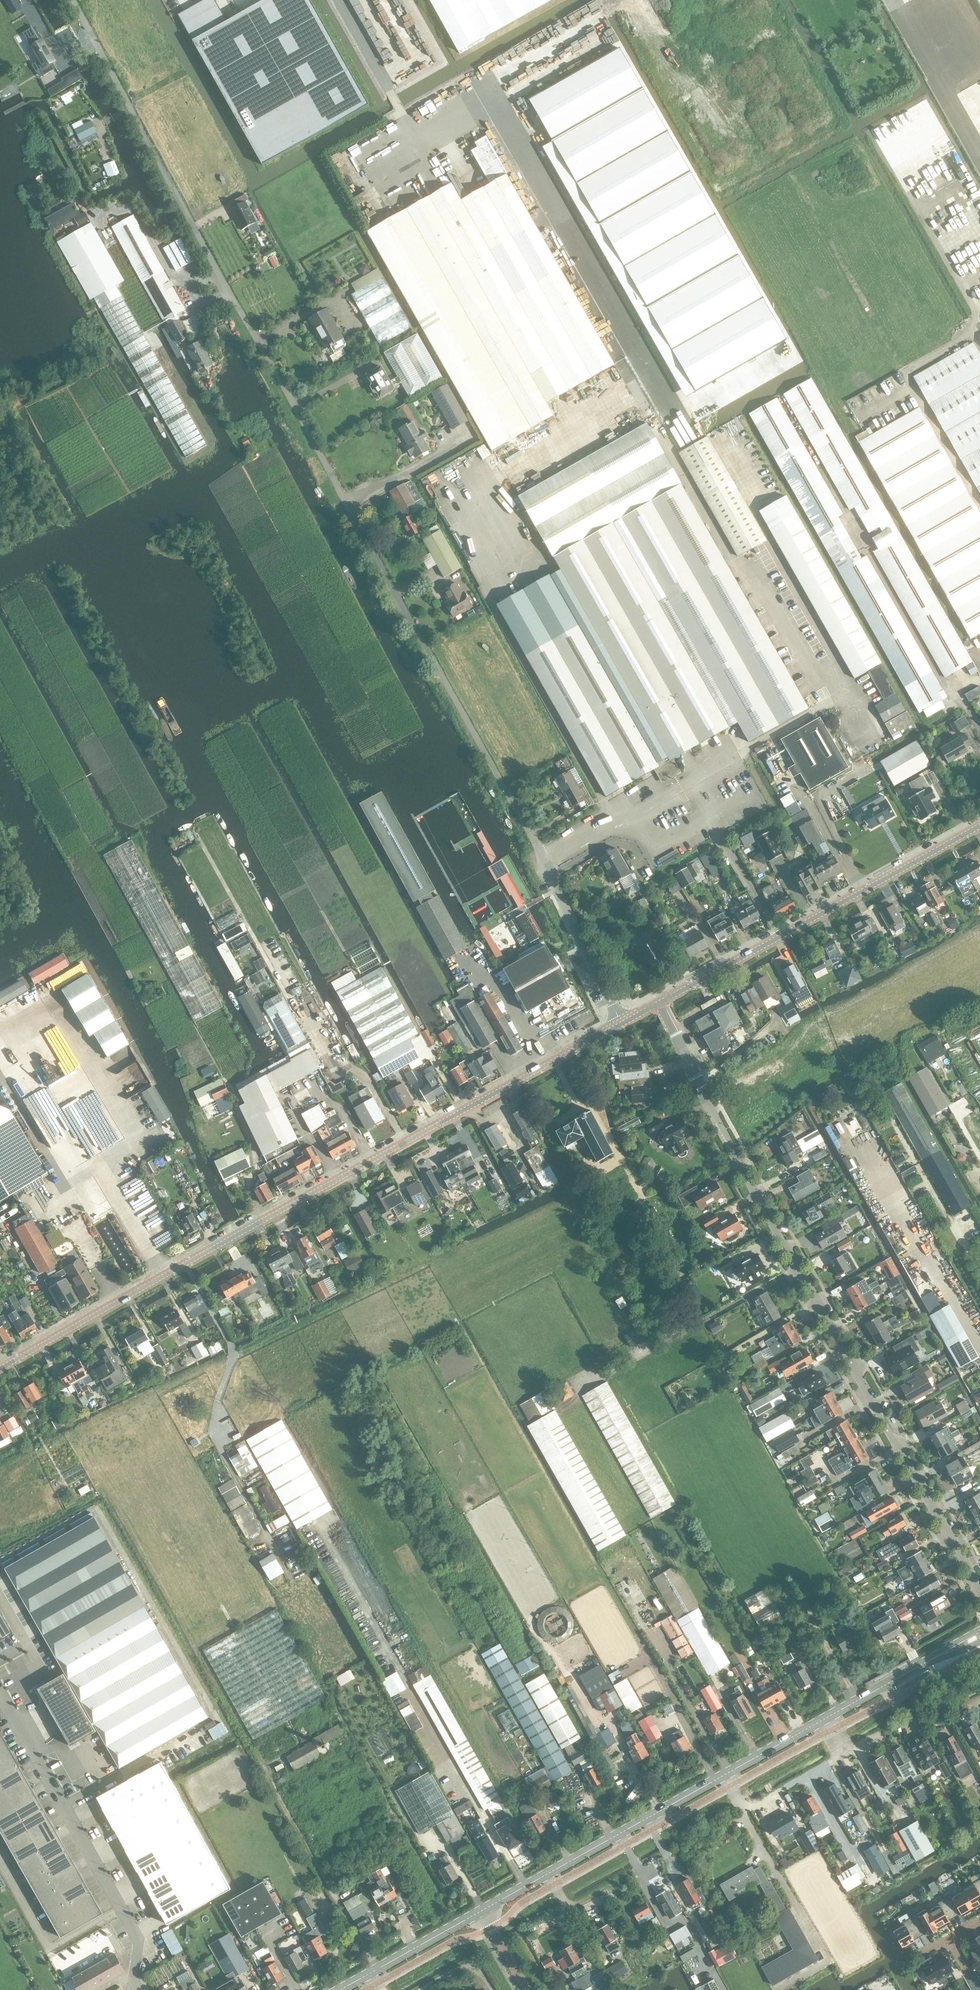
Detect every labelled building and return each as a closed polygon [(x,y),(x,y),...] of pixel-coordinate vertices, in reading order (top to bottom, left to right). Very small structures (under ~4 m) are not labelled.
[(13,13),(21,8),(16,0),(5,0),(13,13)] [(178,15),(262,165),(369,105),(310,0),(265,0),(240,14),(230,20),(227,22),(215,0),(204,0),(178,15)] [(458,51),(550,0),(429,0),(458,51)] [(31,28),(22,33),(39,61),(32,65),(36,72),(37,72),(40,70),(44,76),(56,68),(58,71),(53,62),(55,61),(42,40),(40,41),(31,26),(30,26),(31,28)] [(619,48),(529,100),(552,142),(696,392),(786,340),(619,48)] [(69,93),(63,95),(65,103),(72,100),(69,93)] [(533,142),(536,140),(528,125),(527,125),(523,118),(521,119),(533,142)] [(91,121),(75,129),(78,135),(94,127),(91,121)] [(94,127),(78,135),(81,141),(97,133),(94,127)] [(367,231),(419,322),(492,451),(553,416),(546,404),(614,365),(506,175),(461,200),(452,183),(367,231)] [(468,194),(463,184),(457,187),(462,197),(468,194)] [(233,208),(244,228),(259,220),(247,200),(250,198),(247,192),(236,199),(239,204),(233,208)] [(44,219),(48,226),(76,211),(72,204),(44,219)] [(550,228),(604,322),(738,557),(767,541),(579,212),(550,228)] [(165,321),(168,326),(178,320),(176,315),(185,310),(133,215),(112,227),(164,322),(165,321)] [(92,223),(58,242),(90,299),(94,298),(115,285),(124,280),(92,223)] [(277,260),(271,263),(274,269),(280,265),(277,260)] [(367,264),(359,268),(363,275),(371,271),(367,264)] [(351,295),(380,346),(411,328),(382,277),(356,292),(351,295)] [(115,285),(94,298),(185,457),(207,445),(115,285)] [(309,319),(315,329),(326,349),(331,345),(335,351),(337,352),(346,347),(347,344),(327,309),(309,319)] [(178,320),(168,326),(178,343),(189,337),(178,320)] [(397,377),(389,382),(393,388),(401,384),(409,397),(443,377),(417,333),(383,353),(397,377)] [(204,353),(207,352),(200,340),(186,347),(200,372),(202,373),(205,371),(205,368),(212,365),(207,355),(205,355),(204,353)] [(979,340),(918,371),(979,491),(979,342),(979,340)] [(393,388),(389,382),(380,367),(367,375),(372,385),(371,387),(374,393),(377,393),(380,398),(394,390),(393,388)] [(950,688),(972,675),(978,672),(850,447),(811,378),(783,394),(849,510),(855,506),(868,533),(880,527),(884,532),(872,538),(878,548),(873,551),(950,688)] [(467,421),(447,385),(432,393),(453,429),(467,421)] [(749,414),(775,459),(919,713),(922,711),(927,718),(944,707),(941,700),(942,700),(942,699),(947,697),(866,555),(861,558),(838,517),(843,514),(802,443),(777,398),(749,414)] [(919,407),(858,442),(970,638),(979,633),(979,514),(919,407)] [(399,429),(409,446),(406,447),(411,455),(413,454),(416,458),(429,450),(423,439),(427,437),(424,431),(419,433),(413,421),(399,429)] [(606,797),(654,770),(656,769),(662,780),(676,772),(677,774),(681,772),(673,759),(729,727),(737,722),(749,742),(809,708),(681,484),(647,423),(518,496),(553,557),(560,569),(550,575),(549,573),(496,604),(606,797)] [(410,537),(419,531),(410,514),(413,513),(409,505),(414,502),(404,484),(389,492),(405,519),(401,521),(410,537)] [(888,678),(881,663),(786,496),(759,511),(854,679),(867,672),(883,699),(894,693),(886,679),(888,678)] [(423,540),(444,577),(461,567),(440,530),(423,540)] [(443,590),(449,601),(446,603),(446,604),(446,605),(448,608),(449,609),(454,617),(472,606),(464,592),(462,593),(456,583),(443,590)] [(481,605),(473,609),(475,614),(477,616),(484,612),(481,605)] [(905,712),(901,704),(896,694),(874,705),(894,740),(916,728),(907,711),(905,712)] [(820,717),(780,740),(809,790),(848,768),(820,717)] [(959,723),(957,720),(950,724),(955,733),(962,729),(959,723)] [(961,755),(967,751),(965,748),(971,744),(964,733),(958,737),(960,739),(934,754),(939,762),(945,758),(947,762),(954,758),(954,759),(961,755)] [(894,786),(930,765),(916,740),(880,761),(894,786)] [(555,779),(563,793),(582,783),(568,756),(556,763),(562,775),(555,779)] [(929,783),(938,780),(934,770),(926,773),(929,783)] [(920,820),(921,821),(935,812),(928,800),(934,797),(935,797),(929,787),(929,788),(928,789),(921,777),(920,777),(921,777),(911,783),(910,783),(916,793),(909,796),(910,797),(908,799),(913,807),(910,808),(914,816),(917,814),(920,820)] [(578,804),(582,811),(594,804),(582,783),(563,793),(571,808),(578,804)] [(898,786),(893,789),(897,796),(902,794),(898,786)] [(416,907),(445,960),(467,948),(438,895),(433,898),(430,893),(435,890),(382,792),(360,804),(413,902),(418,899),(421,904),(416,907)] [(860,805),(851,810),(858,823),(866,819),(871,829),(894,815),(885,799),(863,811),(860,805)] [(806,809),(790,817),(794,824),(810,815),(806,809)] [(200,813),(191,818),(193,823),(203,818),(200,813)] [(788,815),(775,822),(778,829),(779,829),(791,822),(788,815)] [(843,873),(833,857),(828,860),(823,851),(826,849),(828,848),(824,840),(823,841),(821,837),(822,836),(813,820),(797,829),(800,835),(806,845),(811,842),(819,856),(831,877),(836,874),(837,876),(842,873),(843,873)] [(509,873),(506,869),(502,861),(499,862),(482,831),(478,833),(484,843),(482,844),(494,864),(488,867),(496,880),(502,877),(511,895),(513,894),(518,905),(522,903),(506,875),(509,873)] [(768,860),(781,854),(769,832),(757,839),(768,860)] [(806,845),(800,835),(795,838),(797,843),(786,849),(792,860),(804,853),(801,848),(806,845)] [(197,1026),(225,1011),(131,840),(103,856),(197,1026)] [(615,848),(611,850),(610,847),(605,850),(607,853),(599,857),(614,883),(620,879),(620,880),(623,878),(622,878),(630,874),(637,886),(633,889),(631,886),(625,890),(628,896),(637,891),(640,898),(645,895),(638,884),(639,883),(632,872),(630,873),(615,848)] [(679,848),(660,857),(663,864),(682,856),(679,848)] [(190,879),(174,851),(168,855),(183,882),(190,879)] [(831,877),(819,856),(814,859),(818,865),(813,868),(811,869),(814,876),(816,874),(822,884),(827,881),(826,879),(831,877)] [(975,879),(979,876),(979,869),(976,861),(963,868),(977,892),(979,890),(979,887),(975,879)] [(695,877),(701,873),(695,862),(688,866),(695,877)] [(814,876),(811,869),(813,868),(811,865),(804,869),(802,866),(798,868),(800,871),(793,875),(805,896),(823,886),(822,884),(816,874),(814,876)] [(687,867),(675,874),(684,888),(695,881),(687,867)] [(977,892),(963,868),(958,871),(957,871),(953,873),(954,873),(951,875),(962,895),(971,891),(972,894),(977,892)] [(676,879),(666,884),(672,894),(682,889),(676,879)] [(920,887),(929,902),(932,908),(942,902),(934,887),(932,888),(928,882),(920,887)] [(770,899),(778,895),(773,883),(764,887),(770,899)] [(728,906),(734,902),(728,890),(721,893),(728,906)] [(788,894),(770,904),(779,921),(797,910),(788,894)] [(911,902),(920,916),(925,913),(926,916),(932,928),(940,924),(934,913),(932,914),(922,896),(911,902)] [(745,910),(752,923),(761,918),(752,903),(748,905),(749,907),(745,910)] [(903,921),(894,905),(880,913),(889,929),(893,926),(896,931),(905,926),(902,921),(903,921)] [(221,931),(240,920),(235,910),(216,921),(221,931)] [(739,911),(735,913),(743,928),(752,923),(745,910),(740,912),(739,911)] [(530,943),(539,938),(524,912),(515,917),(530,943)] [(716,917),(727,937),(736,932),(725,912),(716,917)] [(955,916),(950,919),(953,925),(958,922),(955,916)] [(707,922),(719,942),(727,937),(716,917),(707,922)] [(862,923),(861,921),(854,925),(855,927),(848,931),(855,943),(878,930),(871,918),(862,923)] [(234,941),(248,934),(242,923),(222,934),(228,945),(230,944),(232,947),(237,945),(234,941)] [(689,958),(702,950),(708,947),(699,930),(687,936),(684,931),(675,936),(678,941),(680,940),(689,958)] [(634,932),(626,937),(629,942),(637,937),(634,932)] [(832,964),(843,959),(832,939),(822,944),(832,964)] [(649,965),(651,963),(652,965),(657,962),(656,961),(662,957),(653,941),(640,949),(649,965)] [(526,1012),(571,988),(546,943),(502,968),(526,1012)] [(914,951),(911,944),(900,949),(904,956),(914,951)] [(243,979),(225,945),(218,948),(235,982),(243,979)] [(258,970),(267,964),(262,956),(253,961),(258,970)] [(562,961),(568,971),(574,968),(568,958),(562,961)] [(813,971),(826,969),(825,960),(811,962),(813,971)] [(811,997),(794,965),(783,971),(800,1003),(811,997)] [(852,965),(842,970),(850,985),(860,979),(852,965)] [(261,969),(266,978),(272,975),(267,966),(261,969)] [(331,983),(383,1078),(409,1064),(412,1070),(423,1063),(410,1039),(418,1034),(381,967),(357,980),(352,971),(331,983)] [(256,985),(266,979),(261,970),(251,975),(256,985)] [(765,976),(751,984),(761,1002),(773,995),(777,1001),(782,998),(785,1005),(781,1008),(787,1019),(797,1014),(785,992),(780,994),(775,985),(772,987),(765,976)] [(511,1055),(522,1049),(506,1021),(511,1019),(508,1015),(504,1017),(489,992),(478,998),(469,982),(456,990),(459,996),(450,1001),(472,1039),(477,1037),(483,1047),(496,1040),(498,1044),(503,1042),(511,1055)] [(761,1002),(751,984),(753,987),(740,995),(746,1006),(741,1008),(747,1020),(753,1016),(751,1012),(763,1005),(761,1002)] [(268,1026),(250,992),(237,999),(256,1032),(268,1026)] [(266,1013),(287,1050),(306,1039),(286,1002),(266,1013)] [(751,1038),(731,1002),(695,1021),(699,1029),(697,1032),(700,1037),(703,1036),(717,1063),(751,1038)] [(464,1057),(466,1061),(475,1076),(480,1074),(482,1079),(492,1073),(491,1071),(497,1067),(489,1053),(478,1059),(457,1022),(447,1028),(464,1057)] [(749,1023),(745,1025),(749,1034),(754,1031),(749,1023)] [(928,1064),(946,1053),(935,1036),(917,1046),(928,1064)] [(291,1059),(311,1048),(306,1039),(287,1050),(286,1050),(291,1059)] [(267,1163),(275,1159),(301,1145),(275,1093),(309,1074),(315,1085),(325,1079),(324,1078),(319,1069),(319,1068),(309,1050),(290,1060),(291,1062),(266,1075),(238,1091),(245,1104),(239,1106),(267,1163)] [(618,1053),(618,1057),(619,1063),(611,1064),(613,1075),(619,1074),(619,1081),(618,1081),(652,1077),(649,1077),(648,1070),(646,1070),(646,1064),(641,1064),(640,1055),(637,1055),(637,1051),(618,1053)] [(466,1061),(449,1072),(458,1086),(468,1080),(475,1076),(466,1061)] [(930,1116),(948,1106),(926,1067),(908,1078),(918,1096),(916,1097),(920,1104),(922,1103),(930,1116)] [(411,1070),(408,1072),(404,1075),(411,1086),(418,1082),(411,1070)] [(424,1076),(437,1099),(446,1094),(436,1078),(434,1079),(430,1072),(424,1076)] [(425,1085),(419,1088),(429,1104),(437,1099),(424,1076),(421,1078),(425,1085)] [(344,1088),(340,1082),(336,1084),(325,1077),(324,1078),(325,1079),(332,1092),(334,1094),(344,1088)] [(653,1084),(652,1077),(618,1081),(619,1089),(624,1088),(626,1098),(631,1098),(632,1104),(633,1104),(634,1108),(649,1106),(648,1102),(658,1100),(656,1084),(653,1084)] [(222,1078),(194,1092),(201,1107),(218,1098),(229,1093),(222,1078)] [(402,1082),(387,1091),(399,1112),(414,1104),(402,1082)] [(952,1215),(970,1205),(901,1082),(883,1092),(952,1215)] [(142,1093),(160,1122),(171,1116),(153,1087),(142,1093)] [(358,1092),(376,1125),(385,1120),(367,1087),(358,1092)] [(354,1108),(366,1130),(376,1125),(358,1092),(352,1095),(356,1102),(358,1106),(354,1108)] [(13,1117),(0,1095),(0,1125),(13,1117)] [(328,1120),(319,1104),(301,1114),(312,1134),(327,1125),(330,1124),(328,1120)] [(523,1153),(544,1188),(557,1181),(537,1146),(541,1144),(521,1109),(512,1115),(531,1149),(523,1153)] [(583,1137),(588,1146),(583,1149),(589,1160),(594,1157),(597,1162),(613,1153),(591,1110),(583,1114),(574,1119),(575,1120),(583,1137)] [(330,1124),(331,1127),(341,1122),(337,1115),(328,1120),(330,1124)] [(624,1130),(642,1121),(639,1116),(622,1125),(624,1130)] [(46,1172),(13,1117),(0,1125),(0,1199),(46,1172)] [(683,1157),(686,1155),(687,1154),(687,1151),(686,1150),(688,1149),(682,1138),(689,1134),(680,1119),(665,1128),(660,1119),(647,1126),(651,1133),(657,1130),(660,1136),(659,1137),(658,1138),(658,1139),(660,1143),(661,1143),(663,1143),(664,1143),(667,1147),(670,1145),(676,1155),(678,1154),(679,1156),(681,1157),(683,1157)] [(556,1131),(565,1147),(567,1149),(577,1144),(576,1141),(583,1137),(575,1120),(556,1131)] [(327,1125),(317,1131),(333,1159),(341,1155),(344,1156),(346,1155),(337,1139),(335,1140),(327,1125)] [(485,1130),(497,1150),(507,1144),(495,1125),(485,1130)] [(776,1145),(782,1156),(820,1135),(817,1129),(796,1141),(796,1142),(791,1145),(788,1139),(776,1145)] [(337,1139),(346,1155),(348,1154),(349,1150),(356,1146),(348,1132),(337,1139)] [(820,1136),(782,1156),(788,1168),(800,1161),(797,1156),(802,1152),(803,1153),(817,1145),(819,1148),(825,1145),(820,1136)] [(305,1143),(301,1145),(299,1147),(311,1168),(321,1162),(312,1146),(307,1148),(305,1143)] [(465,1146),(453,1153),(470,1184),(479,1179),(472,1166),(467,1169),(464,1164),(472,1160),(465,1146)] [(291,1157),(301,1174),(311,1168),(299,1147),(282,1155),(285,1160),(291,1157)] [(237,1174),(251,1167),(242,1148),(215,1161),(223,1180),(229,1177),(232,1184),(240,1180),(237,1174)] [(505,1162),(517,1155),(513,1148),(501,1155),(505,1162)] [(442,1159),(449,1172),(439,1177),(442,1183),(445,1181),(451,1192),(459,1187),(459,1188),(459,1189),(460,1189),(460,1190),(460,1191),(461,1191),(462,1192),(463,1192),(464,1193),(465,1193),(466,1192),(467,1192),(468,1191),(467,1189),(469,1188),(467,1185),(470,1184),(453,1153),(442,1159)] [(829,1157),(824,1160),(827,1165),(832,1162),(829,1157)] [(582,1159),(568,1167),(573,1177),(587,1170),(582,1159)] [(157,1169),(152,1161),(142,1167),(147,1175),(157,1169)] [(513,1161),(500,1168),(511,1188),(524,1180),(513,1161)] [(267,1163),(262,1166),(268,1177),(273,1174),(267,1163)] [(281,1169),(292,1188),(302,1182),(293,1168),(286,1172),(284,1168),(281,1169)] [(281,1175),(274,1179),(282,1193),(292,1188),(281,1169),(279,1170),(281,1175)] [(796,1202),(820,1188),(809,1169),(796,1176),(799,1182),(788,1188),(796,1202)] [(435,1197),(443,1192),(431,1170),(423,1175),(435,1197)] [(262,1204),(273,1198),(274,1198),(264,1181),(267,1179),(263,1172),(257,1175),(262,1185),(254,1189),(262,1204)] [(495,1178),(488,1182),(494,1193),(501,1189),(495,1178)] [(427,1199),(417,1182),(406,1188),(416,1206),(427,1199)] [(723,1196),(715,1182),(697,1192),(696,1190),(698,1189),(694,1183),(676,1193),(683,1204),(694,1198),(700,1209),(707,1205),(708,1206),(715,1202),(714,1201),(723,1196)] [(406,1203),(401,1194),(396,1184),(384,1191),(392,1206),(402,1200),(404,1204),(406,1203)] [(518,1200),(529,1194),(524,1184),(513,1190),(518,1200)] [(393,1208),(392,1206),(384,1191),(383,1190),(372,1197),(381,1214),(393,1208)] [(832,1190),(813,1201),(816,1205),(802,1213),(809,1224),(823,1216),(820,1211),(834,1203),(831,1198),(835,1195),(832,1190)] [(191,1214),(188,1210),(178,1216),(180,1221),(182,1220),(190,1233),(192,1232),(194,1233),(197,1231),(197,1230),(199,1228),(191,1214)] [(846,1211),(841,1214),(844,1220),(849,1217),(846,1211)] [(377,1232),(368,1214),(357,1220),(367,1237),(377,1232)] [(742,1228),(734,1214),(719,1223),(718,1221),(715,1215),(703,1221),(706,1228),(713,1224),(714,1226),(713,1226),(717,1233),(716,1234),(716,1235),(718,1238),(719,1239),(720,1238),(721,1240),(728,1237),(734,1234),(734,1233),(742,1228)] [(840,1214),(820,1225),(824,1231),(815,1236),(823,1248),(834,1242),(835,1243),(846,1236),(842,1229),(847,1226),(840,1214)] [(32,1218),(14,1229),(38,1273),(56,1262),(32,1218)] [(315,1233),(325,1250),(336,1244),(331,1237),(334,1235),(328,1225),(315,1233)] [(45,1235),(53,1248),(65,1241),(58,1228),(45,1235)] [(314,1259),(318,1258),(306,1236),(295,1242),(307,1263),(314,1259)] [(840,1251),(852,1244),(848,1238),(836,1245),(840,1251)] [(342,1259),(351,1255),(344,1241),(334,1246),(342,1259)] [(296,1251),(290,1254),(286,1247),(276,1253),(288,1275),(292,1272),(288,1264),(292,1262),(297,1271),(304,1267),(296,1251)] [(839,1276),(846,1272),(847,1275),(857,1269),(847,1252),(830,1261),(839,1276)] [(288,1275),(276,1253),(265,1258),(273,1273),(279,1270),(283,1277),(288,1275)] [(357,1281),(367,1276),(362,1268),(365,1266),(358,1253),(343,1261),(351,1274),(352,1274),(357,1281)] [(765,1268),(762,1264),(764,1264),(763,1262),(762,1260),(762,1259),(760,1258),(759,1258),(757,1254),(733,1268),(735,1270),(732,1272),(732,1275),(734,1279),(737,1281),(740,1279),(741,1281),(748,1277),(752,1284),(763,1279),(759,1272),(765,1268)] [(59,1260),(63,1267),(82,1299),(97,1290),(86,1273),(84,1274),(76,1261),(68,1265),(64,1257),(59,1260)] [(897,1275),(899,1274),(889,1257),(882,1261),(888,1272),(886,1273),(890,1279),(897,1275)] [(718,1266),(721,1272),(734,1264),(731,1258),(718,1266)] [(65,1275),(62,1270),(44,1280),(47,1286),(65,1275)] [(242,1274),(231,1280),(238,1293),(244,1289),(247,1294),(264,1285),(260,1278),(254,1281),(255,1282),(248,1286),(242,1274)] [(886,1281),(889,1286),(895,1297),(905,1291),(905,1290),(907,1289),(905,1284),(903,1286),(897,1275),(890,1279),(886,1281)] [(56,1294),(65,1308),(76,1302),(68,1288),(71,1286),(66,1278),(61,1281),(60,1278),(54,1282),(55,1284),(54,1285),(58,1292),(56,1294)] [(876,1281),(868,1286),(864,1279),(846,1289),(852,1300),(878,1285),(876,1281)] [(220,1286),(227,1299),(233,1295),(236,1300),(241,1298),(238,1293),(231,1280),(220,1286)] [(294,1287),(290,1280),(284,1284),(288,1291),(294,1287)] [(314,1285),(322,1299),(331,1295),(323,1280),(314,1285)] [(858,1310),(858,1311),(876,1300),(873,1294),(881,1289),(878,1285),(852,1300),(855,1304),(853,1305),(856,1311),(858,1310)] [(909,1297),(905,1291),(895,1297),(894,1297),(891,1299),(895,1305),(909,1297)] [(766,1324),(779,1316),(766,1293),(753,1300),(757,1308),(752,1311),(761,1327),(767,1324),(766,1324)] [(20,1298),(25,1307),(32,1303),(26,1294),(20,1298)] [(195,1295),(183,1302),(191,1316),(202,1309),(204,1313),(201,1316),(206,1325),(213,1321),(206,1307),(207,1307),(199,1294),(196,1296),(195,1295)] [(26,1313),(24,1314),(14,1295),(8,1298),(15,1310),(15,1311),(28,1333),(36,1328),(26,1313)] [(620,1309),(627,1305),(622,1296),(615,1301),(620,1309)] [(949,1304),(930,1315),(959,1368),(979,1357),(949,1304)] [(227,1306),(218,1310),(221,1316),(230,1312),(227,1306)] [(162,1319),(170,1332),(179,1326),(186,1339),(192,1335),(185,1323),(177,1310),(162,1319)] [(917,1310),(912,1313),(918,1322),(922,1319),(917,1310)] [(21,1337),(28,1333),(15,1311),(10,1313),(15,1320),(11,1322),(21,1337)] [(1,1344),(9,1340),(3,1329),(9,1325),(3,1315),(0,1317),(0,1345),(1,1344)] [(885,1328),(882,1323),(878,1315),(865,1323),(872,1335),(885,1328)] [(895,1316),(888,1319),(891,1325),(898,1321),(895,1316)] [(634,1328),(641,1324),(638,1320),(632,1324),(634,1328)] [(768,1347),(795,1331),(789,1321),(774,1330),(777,1334),(765,1341),(768,1347)] [(900,1326),(898,1321),(891,1325),(893,1329),(900,1326)] [(715,1322),(709,1325),(713,1333),(720,1330),(715,1322)] [(885,1328),(872,1335),(879,1348),(892,1340),(885,1328)] [(926,1328),(920,1332),(924,1338),(930,1335),(926,1328)] [(158,1344),(151,1348),(147,1339),(148,1339),(143,1330),(127,1339),(132,1349),(136,1346),(140,1352),(142,1351),(145,1356),(153,1350),(163,1366),(169,1362),(158,1344)] [(795,1331),(768,1347),(771,1352),(783,1345),(786,1349),(801,1341),(795,1331)] [(918,1361),(913,1353),(919,1350),(911,1337),(894,1346),(897,1351),(896,1353),(886,1359),(885,1359),(888,1363),(888,1365),(890,1369),(892,1370),(894,1374),(895,1374),(894,1374),(902,1369),(904,1370),(907,1368),(908,1366),(918,1361)] [(197,1359),(208,1353),(201,1342),(191,1349),(197,1359)] [(210,1354),(216,1351),(213,1345),(207,1349),(210,1354)] [(95,1370),(107,1392),(127,1380),(120,1368),(121,1368),(109,1347),(100,1352),(107,1366),(105,1367),(104,1365),(95,1370)] [(798,1369),(813,1361),(806,1350),(792,1358),(790,1354),(768,1366),(771,1373),(786,1364),(791,1373),(798,1369)] [(730,1351),(720,1357),(725,1366),(736,1360),(730,1351)] [(944,1354),(937,1358),(940,1364),(947,1360),(944,1354)] [(764,1358),(750,1366),(753,1373),(767,1365),(764,1358)] [(86,1386),(82,1379),(88,1376),(79,1360),(77,1361),(77,1360),(72,1363),(73,1364),(68,1366),(77,1382),(81,1389),(86,1386)] [(933,1376),(927,1365),(913,1373),(915,1378),(900,1386),(910,1403),(933,1389),(928,1379),(933,1376)] [(59,1372),(57,1373),(66,1388),(77,1382),(68,1366),(63,1369),(63,1368),(58,1371),(59,1372)] [(825,1373),(829,1385),(843,1379),(839,1368),(825,1373)] [(803,1396),(825,1383),(819,1372),(804,1380),(805,1380),(799,1383),(802,1388),(799,1389),(803,1396)] [(954,1382),(952,1379),(938,1387),(940,1390),(954,1382)] [(563,1402),(574,1395),(566,1381),(555,1388),(563,1402)] [(651,1518),(676,1504),(607,1381),(581,1395),(651,1518)] [(40,1396),(33,1383),(21,1390),(13,1395),(22,1411),(29,1407),(28,1403),(36,1399),(38,1403),(42,1400),(40,1396)] [(87,1387),(82,1391),(85,1396),(91,1393),(87,1387)] [(741,1392),(747,1403),(753,1400),(747,1389),(741,1392)] [(625,1535),(554,1410),(552,1411),(551,1411),(555,1408),(545,1390),(520,1405),(530,1423),(548,1412),(548,1414),(527,1425),(598,1551),(625,1535)] [(82,1391),(77,1394),(80,1399),(85,1396),(82,1391)] [(830,1391),(816,1400),(819,1406),(813,1410),(815,1414),(836,1402),(830,1391)] [(750,1405),(756,1416),(776,1405),(770,1394),(750,1405)] [(795,1398),(786,1405),(789,1409),(801,1402),(800,1400),(795,1398)] [(955,1405),(960,1414),(970,1409),(965,1399),(955,1405)] [(936,1406),(933,1401),(915,1412),(923,1428),(934,1422),(935,1425),(948,1417),(940,1403),(936,1406)] [(842,1412),(836,1402),(815,1414),(816,1414),(810,1418),(816,1428),(842,1412)] [(963,1419),(973,1414),(970,1409),(960,1414),(963,1419)] [(759,1428),(767,1442),(793,1427),(786,1414),(759,1428)] [(36,1420),(33,1415),(25,1420),(28,1424),(36,1420)] [(3,1422),(9,1432),(19,1427),(13,1416),(3,1422)] [(761,1416),(755,1421),(760,1427),(766,1422),(761,1416)] [(56,1418),(51,1421),(55,1428),(61,1425),(56,1418)] [(826,1431),(831,1441),(852,1429),(847,1419),(826,1431)] [(316,1518),(332,1510),(281,1420),(246,1440),(297,1529),(316,1518)] [(19,1427),(9,1432),(12,1438),(23,1431),(20,1426),(19,1427)] [(935,1448),(960,1434),(957,1428),(950,1432),(950,1433),(945,1436),(941,1429),(928,1436),(935,1448)] [(772,1441),(778,1452),(800,1440),(793,1429),(772,1441)] [(839,1443),(842,1447),(857,1438),(852,1429),(831,1441),(827,1443),(830,1448),(839,1443)] [(954,1452),(950,1447),(963,1439),(960,1434),(935,1448),(941,1459),(954,1452)] [(857,1438),(842,1447),(845,1451),(841,1453),(828,1460),(831,1467),(863,1448),(857,1438)] [(956,1454),(959,1459),(946,1466),(956,1485),(973,1475),(968,1466),(979,1459),(979,1441),(956,1454)] [(245,1444),(237,1449),(227,1455),(237,1472),(252,1464),(248,1457),(251,1455),(245,1444)] [(785,1459),(799,1451),(796,1445),(782,1453),(785,1459)] [(868,1457),(863,1448),(831,1467),(837,1476),(868,1457)] [(810,1466),(814,1463),(808,1454),(799,1459),(804,1469),(810,1466)] [(810,1466),(804,1469),(800,1471),(805,1480),(815,1475),(810,1466)] [(860,1493),(881,1480),(875,1470),(861,1478),(865,1484),(860,1487),(858,1483),(850,1487),(855,1496),(860,1493)] [(824,1471),(819,1474),(823,1481),(828,1478),(824,1471)] [(218,1487),(246,1538),(258,1531),(243,1506),(247,1504),(233,1479),(218,1487)] [(888,1491),(881,1480),(860,1493),(862,1498),(869,1494),(873,1500),(888,1491)] [(837,1495),(846,1490),(843,1484),(834,1489),(837,1495)] [(273,1513),(279,1510),(265,1485),(259,1489),(266,1502),(262,1504),(267,1514),(272,1511),(273,1513)] [(811,1490),(797,1498),(802,1506),(816,1497),(811,1490)] [(970,1510),(979,1504),(979,1491),(965,1501),(970,1510)] [(891,1497),(865,1512),(871,1521),(897,1507),(896,1505),(896,1503),(895,1501),(893,1501),(891,1497)] [(827,1500),(818,1506),(822,1513),(832,1508),(827,1500)] [(972,1513),(979,1526),(979,1504),(970,1510),(972,1513)] [(828,1511),(815,1519),(822,1532),(835,1525),(828,1511)] [(266,1525),(271,1533),(289,1522),(285,1515),(266,1525)] [(901,1515),(885,1524),(886,1526),(880,1529),(884,1537),(891,1533),(891,1534),(898,1531),(897,1529),(906,1524),(901,1515)] [(89,1716),(119,1769),(209,1717),(94,1517),(5,1568),(89,1716)] [(651,1524),(628,1537),(716,1690),(738,1677),(651,1524)] [(852,1539),(866,1531),(863,1525),(849,1533),(852,1539)] [(66,1527),(44,1537),(46,1541),(68,1532),(66,1527)] [(911,1533),(899,1540),(891,1544),(890,1543),(876,1551),(881,1560),(903,1548),(906,1552),(918,1546),(911,1533)] [(900,1575),(926,1561),(921,1551),(906,1559),(910,1566),(909,1567),(907,1565),(897,1570),(900,1575)] [(283,1573),(273,1554),(260,1561),(271,1580),(283,1573)] [(3,1561),(5,1565),(15,1561),(13,1556),(3,1561)] [(886,1560),(877,1565),(880,1570),(889,1565),(886,1560)] [(926,1561),(900,1575),(903,1581),(913,1575),(912,1572),(913,1571),(917,1579),(931,1571),(926,1561)] [(890,1574),(884,1578),(887,1583),(893,1580),(890,1574)] [(935,1576),(926,1580),(925,1579),(922,1581),(923,1582),(909,1590),(913,1595),(917,1593),(919,1596),(927,1591),(927,1592),(931,1590),(931,1589),(939,1584),(939,1583),(941,1582),(937,1576),(935,1577),(935,1576)] [(760,1628),(782,1616),(765,1588),(744,1600),(760,1628)] [(892,1589),(887,1593),(890,1598),(896,1595),(892,1589)] [(923,1613),(932,1608),(935,1613),(951,1604),(944,1593),(919,1607),(923,1613)] [(904,1604),(894,1609),(897,1615),(907,1610),(904,1604)] [(573,1625),(573,1622),(573,1619),(572,1616),(571,1613),(569,1611),(567,1609),(563,1607),(561,1606),(557,1605),(553,1605),(550,1606),(548,1607),(545,1610),(543,1612),(541,1615),(540,1618),(539,1622),(540,1625),(541,1628),(542,1631),(544,1633),(546,1636),(549,1637),(552,1638),(555,1639),(559,1639),(562,1638),(565,1637),(568,1635),(570,1632),(572,1629),(573,1625)] [(14,1633),(0,1609),(0,1641),(14,1633)] [(253,1739),(326,1698),(276,1609),(203,1650),(253,1739)] [(908,1611),(899,1616),(902,1621),(911,1616),(908,1611)] [(673,1640),(683,1634),(672,1614),(662,1620),(673,1640)] [(876,1626),(885,1641),(900,1632),(894,1623),(890,1615),(884,1618),(886,1620),(876,1626)] [(835,1636),(843,1650),(863,1639),(851,1618),(845,1622),(849,1629),(835,1636)] [(688,1643),(677,1650),(682,1658),(693,1652),(688,1643)] [(734,1653),(728,1656),(731,1661),(737,1658),(734,1653)] [(790,1653),(780,1658),(783,1664),(793,1659),(790,1653)] [(522,1673),(539,1665),(534,1654),(516,1662),(522,1673)] [(552,1657),(547,1660),(553,1671),(558,1668),(552,1657)] [(811,1682),(805,1671),(807,1669),(802,1660),(796,1663),(800,1670),(793,1674),(801,1688),(811,1682)] [(742,1681),(750,1677),(741,1662),(734,1666),(742,1681)] [(425,1665),(408,1675),(484,1810),(502,1800),(425,1665)] [(580,1677),(592,1698),(613,1686),(601,1665),(580,1677)] [(786,1697),(777,1681),(771,1685),(760,1665),(756,1668),(762,1680),(766,1687),(775,1703),(786,1697)] [(350,1669),(336,1677),(340,1683),(353,1676),(350,1669)] [(381,1680),(391,1697),(406,1689),(397,1672),(381,1680)] [(37,1688),(46,1702),(70,1746),(96,1731),(93,1724),(94,1724),(89,1716),(68,1680),(67,1680),(64,1673),(37,1688)] [(525,1684),(562,1748),(564,1747),(580,1739),(544,1673),(525,1684)] [(616,1684),(631,1712),(638,1708),(624,1680),(616,1684)] [(764,1709),(775,1703),(766,1687),(762,1680),(757,1683),(761,1690),(755,1694),(764,1709)] [(564,1687),(581,1719),(586,1716),(569,1685),(564,1687)] [(613,1687),(599,1696),(591,1700),(598,1711),(605,1707),(609,1713),(623,1704),(613,1687)] [(745,1699),(734,1706),(742,1721),(753,1714),(745,1699)] [(408,1700),(398,1706),(412,1732),(423,1726),(408,1700)] [(712,1712),(722,1706),(719,1701),(709,1707),(712,1712)] [(623,1721),(628,1718),(622,1708),(616,1711),(623,1721)] [(712,1734),(723,1727),(715,1713),(704,1719),(712,1734)] [(651,1715),(639,1722),(651,1742),(662,1735),(651,1715)] [(598,1734),(589,1717),(582,1721),(591,1738),(599,1751),(616,1741),(609,1728),(598,1734)] [(312,1737),(314,1740),(286,1756),(294,1770),(322,1754),(323,1756),(351,1741),(340,1721),(312,1737)] [(629,1721),(622,1726),(627,1734),(634,1729),(629,1721)] [(223,1722),(209,1727),(213,1738),(227,1733),(223,1722)] [(963,1729),(972,1744),(973,1744),(976,1750),(979,1748),(979,1734),(974,1723),(963,1729)] [(668,1737),(679,1757),(691,1750),(680,1730),(668,1737)] [(61,1937),(104,1913),(0,1731),(0,1830),(61,1937)] [(646,1757),(648,1756),(635,1733),(626,1738),(631,1747),(628,1749),(636,1762),(642,1759),(643,1760),(646,1759),(646,1757)] [(923,1734),(908,1743),(924,1770),(939,1762),(923,1734)] [(973,1772),(953,1736),(943,1742),(951,1755),(949,1756),(961,1779),(973,1772)] [(590,1756),(585,1747),(580,1739),(564,1747),(569,1756),(574,1765),(579,1762),(588,1757),(590,1756)] [(918,1775),(901,1746),(900,1747),(899,1745),(893,1748),(894,1750),(891,1752),(895,1760),(893,1761),(903,1777),(908,1774),(911,1775),(915,1783),(910,1786),(913,1793),(924,1787),(920,1780),(923,1779),(920,1774),(918,1775)] [(605,1749),(599,1753),(612,1775),(618,1772),(605,1749)] [(588,1757),(579,1762),(593,1787),(602,1781),(588,1757)] [(883,1787),(884,1786),(894,1781),(881,1757),(869,1763),(883,1787)] [(945,1761),(939,1765),(946,1777),(952,1774),(945,1761)] [(128,1779),(140,1801),(173,1783),(161,1762),(140,1773),(128,1779)] [(534,1795),(552,1785),(542,1768),(535,1772),(539,1778),(528,1784),(534,1795)] [(866,1784),(858,1771),(857,1771),(856,1770),(851,1773),(852,1774),(847,1777),(854,1790),(855,1790),(858,1796),(868,1790),(865,1784),(866,1784)] [(419,1834),(437,1825),(447,1841),(452,1838),(457,1847),(469,1840),(466,1835),(462,1837),(460,1834),(465,1831),(455,1814),(430,1771),(395,1790),(419,1834)] [(97,1797),(103,1808),(102,1808),(108,1819),(140,1801),(128,1779),(97,1797)] [(114,1830),(115,1829),(120,1839),(184,1804),(173,1783),(140,1801),(108,1819),(114,1830)] [(823,1790),(822,1790),(838,1817),(838,1816),(855,1807),(849,1797),(844,1800),(844,1799),(844,1798),(841,1793),(841,1794),(834,1783),(834,1784),(823,1790)] [(823,1815),(812,1796),(802,1802),(812,1820),(809,1822),(818,1837),(829,1831),(821,1816),(823,1815)] [(470,1800),(463,1804),(466,1809),(473,1806),(470,1800)] [(885,1810),(878,1800),(873,1804),(879,1814),(885,1810)] [(535,1835),(545,1828),(529,1802),(519,1808),(535,1835)] [(125,1850),(132,1861),(196,1825),(184,1804),(120,1839),(126,1850),(125,1850)] [(495,1820),(502,1817),(498,1811),(492,1815),(495,1820)] [(775,1817),(767,1822),(774,1836),(780,1833),(782,1837),(798,1828),(789,1813),(777,1820),(775,1817)] [(498,1854),(478,1819),(473,1821),(469,1814),(464,1817),(489,1860),(498,1854)] [(498,1830),(503,1839),(509,1849),(513,1847),(514,1849),(520,1845),(519,1844),(523,1841),(508,1816),(497,1822),(501,1828),(498,1830)] [(934,1850),(917,1821),(899,1831),(916,1861),(934,1850)] [(977,1828),(974,1822),(959,1830),(962,1836),(977,1828)] [(138,1872),(138,1871),(144,1881),(208,1846),(196,1825),(132,1861),(138,1872)] [(810,1830),(800,1836),(810,1854),(820,1848),(810,1830)] [(897,1865),(902,1862),(912,1856),(903,1840),(899,1842),(904,1850),(892,1857),(897,1865)] [(871,1846),(863,1851),(875,1871),(882,1867),(887,1864),(875,1844),(871,1846)] [(149,1892),(155,1903),(219,1867),(208,1846),(144,1881),(149,1892)] [(447,1884),(459,1877),(451,1863),(450,1863),(445,1855),(440,1858),(445,1866),(439,1870),(447,1884)] [(796,1860),(793,1856),(788,1859),(786,1855),(780,1858),(786,1867),(796,1860)] [(231,1889),(219,1867),(155,1903),(161,1914),(161,1913),(167,1924),(231,1889)] [(750,1888),(760,1882),(778,1914),(786,1910),(770,1881),(768,1882),(759,1867),(753,1871),(751,1867),(747,1870),(746,1868),(729,1878),(730,1879),(721,1884),(729,1900),(739,1894),(739,1893),(739,1894),(737,1892),(749,1885),(750,1887),(750,1888)] [(844,1887),(860,1878),(853,1867),(837,1876),(844,1887)] [(387,1880),(380,1868),(372,1872),(388,1901),(397,1895),(388,1880),(387,1880)] [(379,1906),(388,1901),(372,1872),(372,1873),(367,1876),(370,1881),(366,1883),(379,1906)] [(688,1878),(678,1883),(690,1905),(700,1899),(688,1878)] [(979,1879),(972,1883),(974,1885),(963,1891),(973,1909),(979,1905),(979,1881),(979,1879)] [(223,1904),(242,1936),(282,1913),(263,1881),(223,1904)] [(356,1924),(361,1934),(375,1926),(369,1917),(372,1915),(370,1912),(376,1908),(365,1890),(344,1902),(348,1911),(353,1921),(356,1919),(358,1923),(356,1924)] [(683,1910),(677,1899),(674,1901),(674,1900),(668,1890),(657,1896),(669,1918),(683,1910)] [(963,1915),(973,1909),(963,1891),(953,1897),(951,1895),(944,1899),(954,1917),(961,1913),(961,1915),(963,1914),(963,1915)] [(948,1923),(949,1922),(949,1920),(954,1917),(944,1899),(938,1903),(939,1905),(929,1910),(928,1908),(927,1909),(938,1929),(948,1923)] [(313,1930),(302,1935),(315,1958),(317,1957),(318,1958),(321,1956),(321,1955),(326,1952),(321,1942),(322,1942),(319,1936),(318,1937),(316,1933),(324,1929),(315,1914),(314,1914),(308,1903),(299,1908),(306,1919),(313,1930)] [(646,1903),(632,1911),(640,1925),(654,1917),(646,1903)] [(818,1959),(792,1914),(789,1908),(786,1910),(778,1914),(775,1916),(794,1950),(763,1967),(772,1985),(818,1959)] [(928,1934),(929,1934),(938,1929),(927,1909),(910,1919),(920,1937),(926,1933),(927,1935),(928,1934)] [(914,1942),(914,1940),(920,1937),(910,1919),(892,1929),(903,1949),(913,1943),(913,1942),(914,1942)] [(610,1952),(619,1946),(607,1924),(597,1930),(610,1952)] [(681,1940),(691,1935),(685,1925),(669,1934),(674,1944),(674,1945),(678,1952),(685,1948),(681,1940)] [(174,1954),(184,1948),(173,1927),(162,1932),(174,1954)] [(209,1944),(229,1980),(249,1969),(228,1933),(209,1944)] [(972,1953),(976,1960),(979,1958),(979,1959),(979,1935),(975,1937),(975,1938),(970,1942),(975,1951),(972,1953)] [(669,1938),(663,1941),(668,1951),(674,1947),(669,1938)] [(716,1966),(740,1953),(734,1943),(716,1953),(714,1949),(709,1952),(716,1966)] [(568,1966),(574,1976),(583,1971),(584,1973),(587,1971),(582,1962),(585,1960),(583,1956),(579,1958),(572,1945),(560,1951),(563,1957),(557,1960),(563,1969),(568,1966)] [(302,1951),(299,1946),(290,1951),(292,1954),(285,1958),(293,1972),(304,1966),(297,1954),(302,1951)] [(685,1961),(699,1953),(695,1946),(681,1955),(685,1961)] [(268,1966),(263,1969),(272,1984),(283,1978),(275,1963),(273,1963),(272,1961),(274,1960),(270,1953),(267,1954),(263,1949),(255,1953),(262,1966),(267,1963),(268,1966)] [(123,1971),(114,1955),(72,1979),(79,1989),(89,1989),(123,1971)] [(923,1967),(922,1968),(931,1984),(937,1980),(940,1984),(947,1980),(945,1976),(954,1971),(944,1955),(933,1961),(931,1956),(920,1963),(923,1967)] [(549,1964),(550,1966),(555,1963),(551,1957),(542,1962),(545,1966),(549,1964)] [(622,1960),(605,1970),(610,1979),(627,1969),(622,1960)] [(588,1987),(595,1983),(589,1972),(576,1980),(582,1989),(583,1989),(588,1987)] [(702,1985),(704,1989),(719,1989),(714,1979),(702,1985)]
